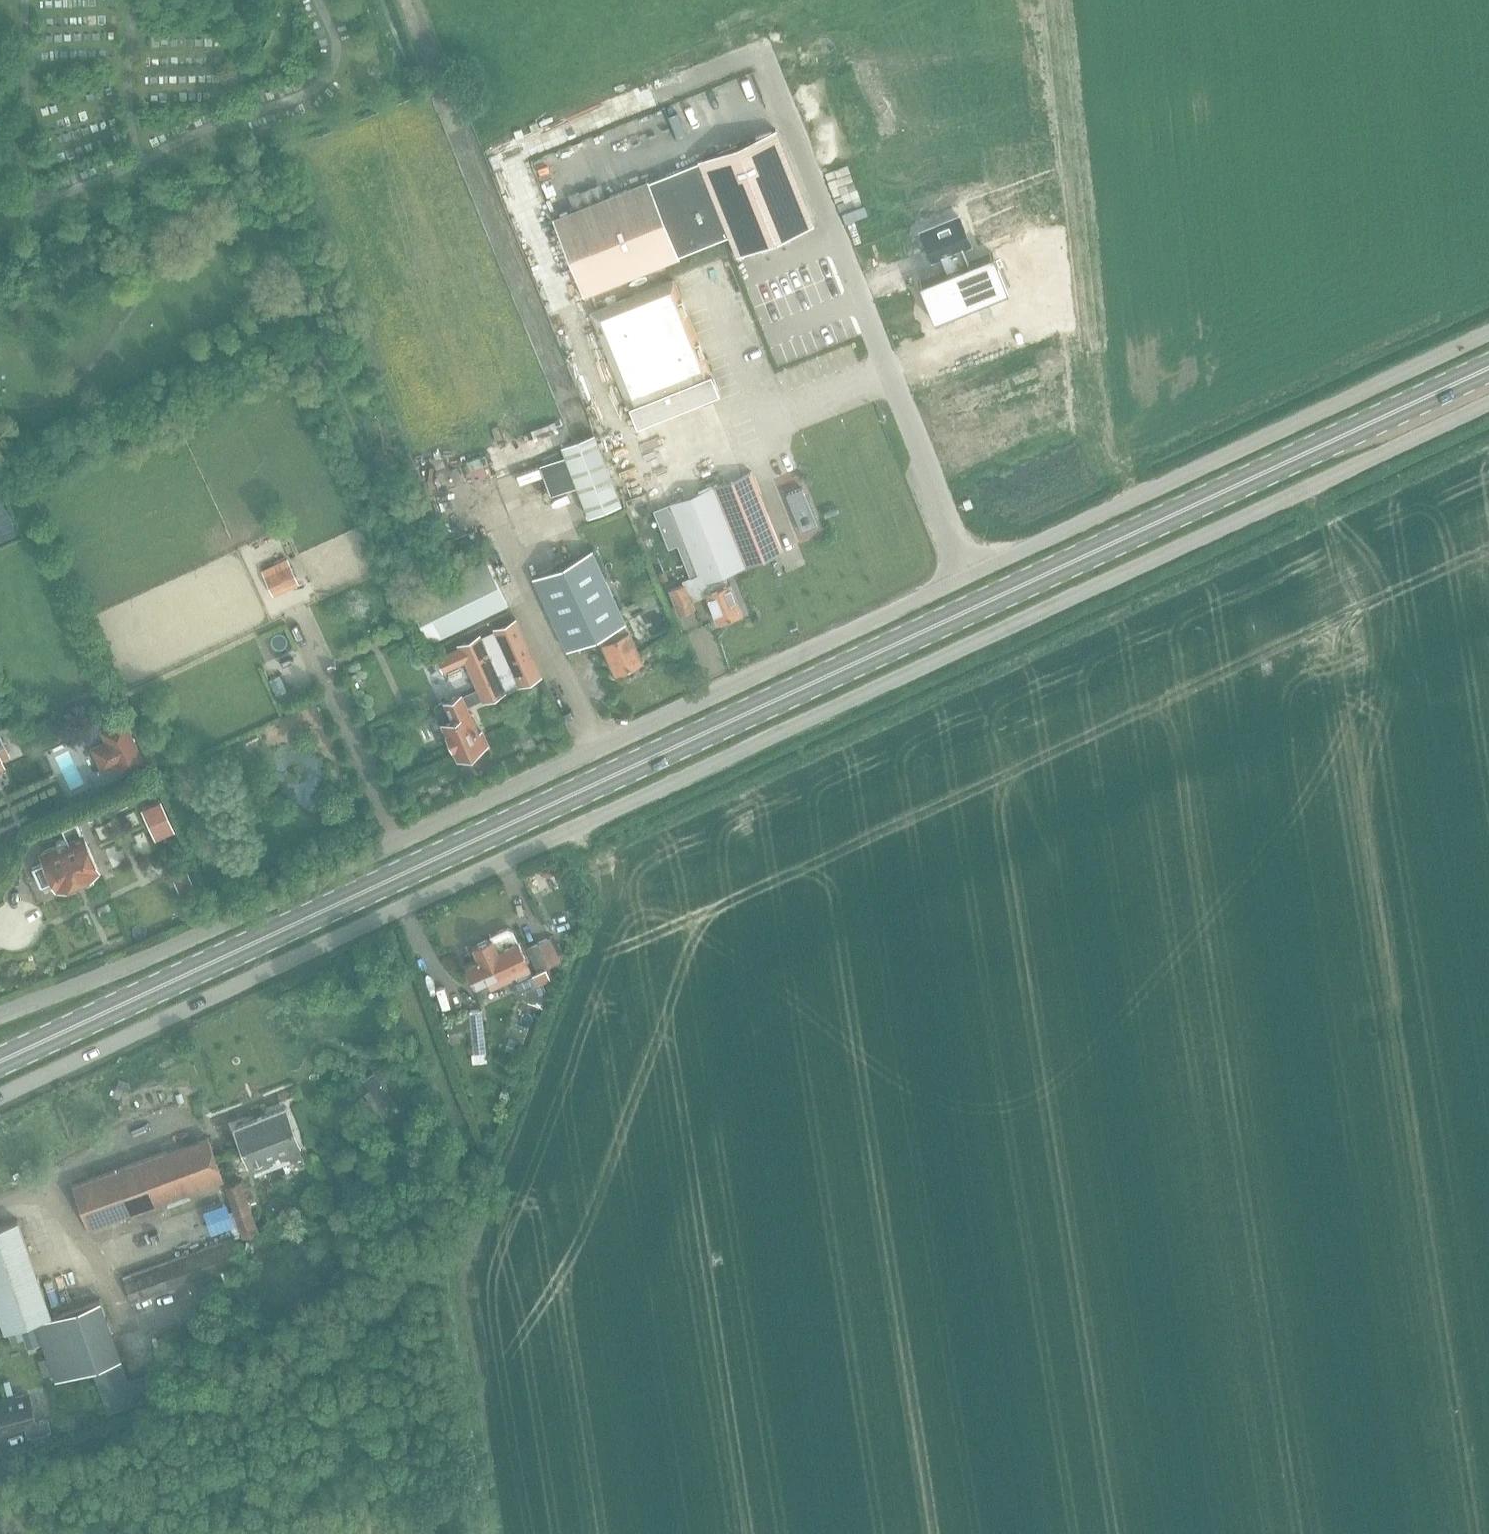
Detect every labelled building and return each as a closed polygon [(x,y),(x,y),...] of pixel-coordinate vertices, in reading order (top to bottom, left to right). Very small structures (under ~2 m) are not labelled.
[(777,238),(813,224),(775,128),(697,159),(698,161),(648,181),(647,179),(552,217),(583,295),(678,256),(678,254),(728,234),(736,255),(777,238)] [(588,198),(609,191),(604,177),(583,185),(588,198)] [(960,217),(922,232),(935,260),(943,257),(948,270),(923,282),(937,317),(1010,290),(995,254),(971,263),(964,248),(973,246),(960,217)] [(672,279),(590,312),(636,425),(710,395),(718,392),(672,279)] [(593,433),(561,446),(588,514),(620,502),(593,433)] [(749,471),(669,503),(699,579),(684,585),(684,584),(669,590),(671,594),(723,573),(781,550),(749,471)] [(802,487),(785,493),(801,532),(817,525),(802,487)] [(297,547),(268,556),(276,583),(305,575),(297,547)] [(614,671),(640,659),(588,550),(531,577),(565,648),(597,634),(614,671)] [(408,599),(428,641),(506,603),(486,561),(408,599)] [(676,576),(690,577),(690,565),(676,565),(676,576)] [(723,573),(671,594),(678,613),(693,607),(690,600),(705,594),(716,622),(740,612),(729,583),(727,584),(723,573)] [(437,715),(428,719),(437,738),(446,734),(456,757),(469,751),(473,753),(480,750),(481,746),(483,745),(482,744),(486,742),(481,730),(477,732),(473,723),(475,720),(472,714),(468,712),(467,710),(465,706),(481,699),(482,701),(505,691),(504,688),(517,682),(518,685),(541,674),(516,618),(493,628),(494,630),(480,636),(480,634),(457,645),(478,693),(462,700),(459,694),(433,706),(437,715)] [(430,672),(444,669),(439,646),(426,649),(430,672)] [(144,762),(123,720),(101,731),(110,749),(108,750),(111,755),(113,754),(122,773),(144,762)] [(5,768),(2,761),(10,757),(0,736),(0,770),(5,768)] [(169,796),(155,804),(166,826),(181,818),(169,796)] [(113,808),(98,812),(110,853),(125,849),(113,808)] [(81,832),(80,833),(75,821),(61,827),(65,837),(56,841),(57,844),(40,852),(44,862),(33,867),(41,885),(53,880),(56,888),(98,869),(81,832)] [(516,979),(524,974),(521,968),(527,965),(512,932),(505,927),(494,932),(495,935),(483,941),(502,979),(514,973),(516,979)] [(536,985),(541,982),(554,976),(549,966),(559,961),(548,937),(525,948),(535,970),(529,972),(536,985)] [(476,991),(502,979),(483,941),(470,947),(476,958),(464,964),(476,991)] [(545,990),(541,982),(536,985),(529,972),(524,974),(516,979),(524,994),(541,1001),(545,990)] [(481,1010),(469,1011),(473,1052),(484,1052),(481,1010)] [(234,1126),(249,1164),(298,1145),(283,1107),(234,1126)] [(71,1185),(87,1229),(223,1180),(207,1136),(71,1185)] [(225,1185),(242,1235),(257,1230),(240,1180),(225,1185)] [(4,1330),(50,1314),(17,1218),(0,1224),(0,1319),(4,1330)] [(122,1276),(131,1301),(244,1261),(235,1236),(122,1276)] [(33,1322),(54,1379),(118,1356),(98,1299),(33,1322)] [(118,1356),(90,1366),(107,1412),(143,1399),(158,1394),(151,1371),(128,1379),(118,1356)] [(0,1400),(0,1432),(24,1425),(27,1437),(51,1431),(47,1418),(35,1422),(28,1393),(0,1400)]
